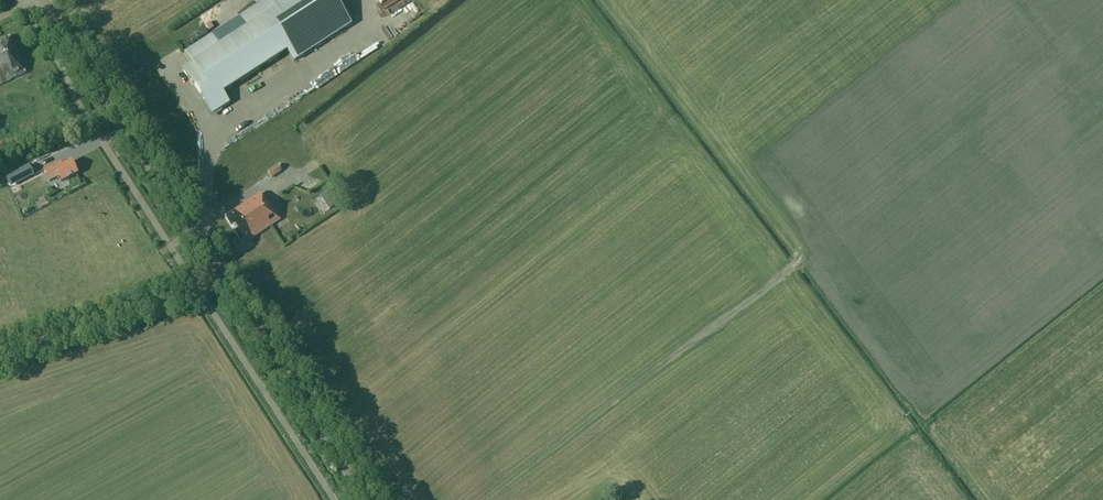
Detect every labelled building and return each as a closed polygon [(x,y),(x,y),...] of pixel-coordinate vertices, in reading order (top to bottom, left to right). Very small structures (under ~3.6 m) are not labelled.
[(212,115),(229,104),(222,93),(287,51),(293,62),(352,24),(336,0),(266,0),(238,18),(245,28),(218,46),(211,35),(184,53),(191,64),(182,69),(212,115)] [(24,73),(7,36),(0,40),(0,84),(24,73)] [(60,183),(76,175),(69,162),(45,174),(49,181),(57,177),(60,183)] [(28,165),(11,174),(16,184),(34,175),(28,165)] [(271,178),(281,172),(277,166),(267,172),(271,178)] [(279,218),(280,218),(279,215),(277,216),(267,201),(266,202),(260,193),(240,206),(241,208),(225,218),(242,244),(280,220),(279,218)]
